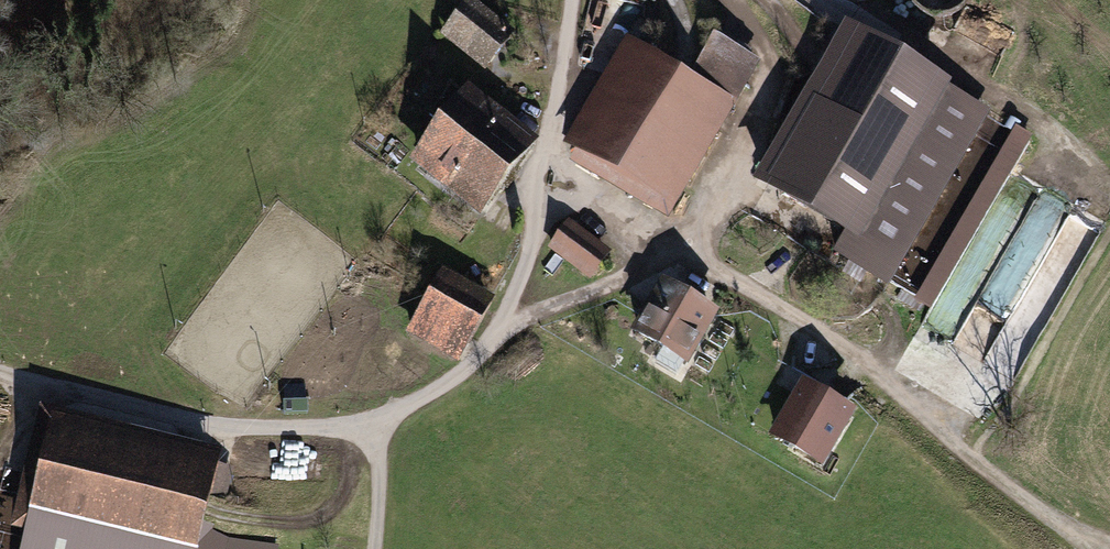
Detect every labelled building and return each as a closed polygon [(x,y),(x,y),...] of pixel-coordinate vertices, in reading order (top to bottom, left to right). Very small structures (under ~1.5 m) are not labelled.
[(507,33),(470,4),(447,34),(484,63),(507,33)] [(853,38),(773,175),(787,184),(781,193),(848,232),(836,252),(876,275),(974,108),(853,38)] [(639,53),(582,149),(660,194),(716,99),(730,107),(755,65),(713,40),(688,82),(639,53)] [(451,86),(429,115),(445,127),(444,129),(504,177),(528,146),(451,86)] [(987,115),(974,108),(876,275),(890,283),(987,115)] [(504,177),(444,129),(421,160),(480,207),(504,177)] [(1030,141),(1013,131),(916,297),(933,308),(1030,141)] [(992,269),(956,346),(1023,378),(1098,222),(1040,194),(1026,222),(1028,223),(1021,237),(1040,247),(1023,284),(992,269)] [(604,255),(569,228),(554,248),(589,274),(604,255)] [(441,278),(412,332),(456,356),(486,303),(441,278)] [(665,289),(639,333),(684,359),(710,316),(665,289)] [(776,436),(820,462),(848,413),(805,388),(776,436)] [(26,548),(162,548),(163,545),(178,548),(192,548),(198,522),(209,524),(215,497),(223,498),(228,473),(54,430),(26,548)]
